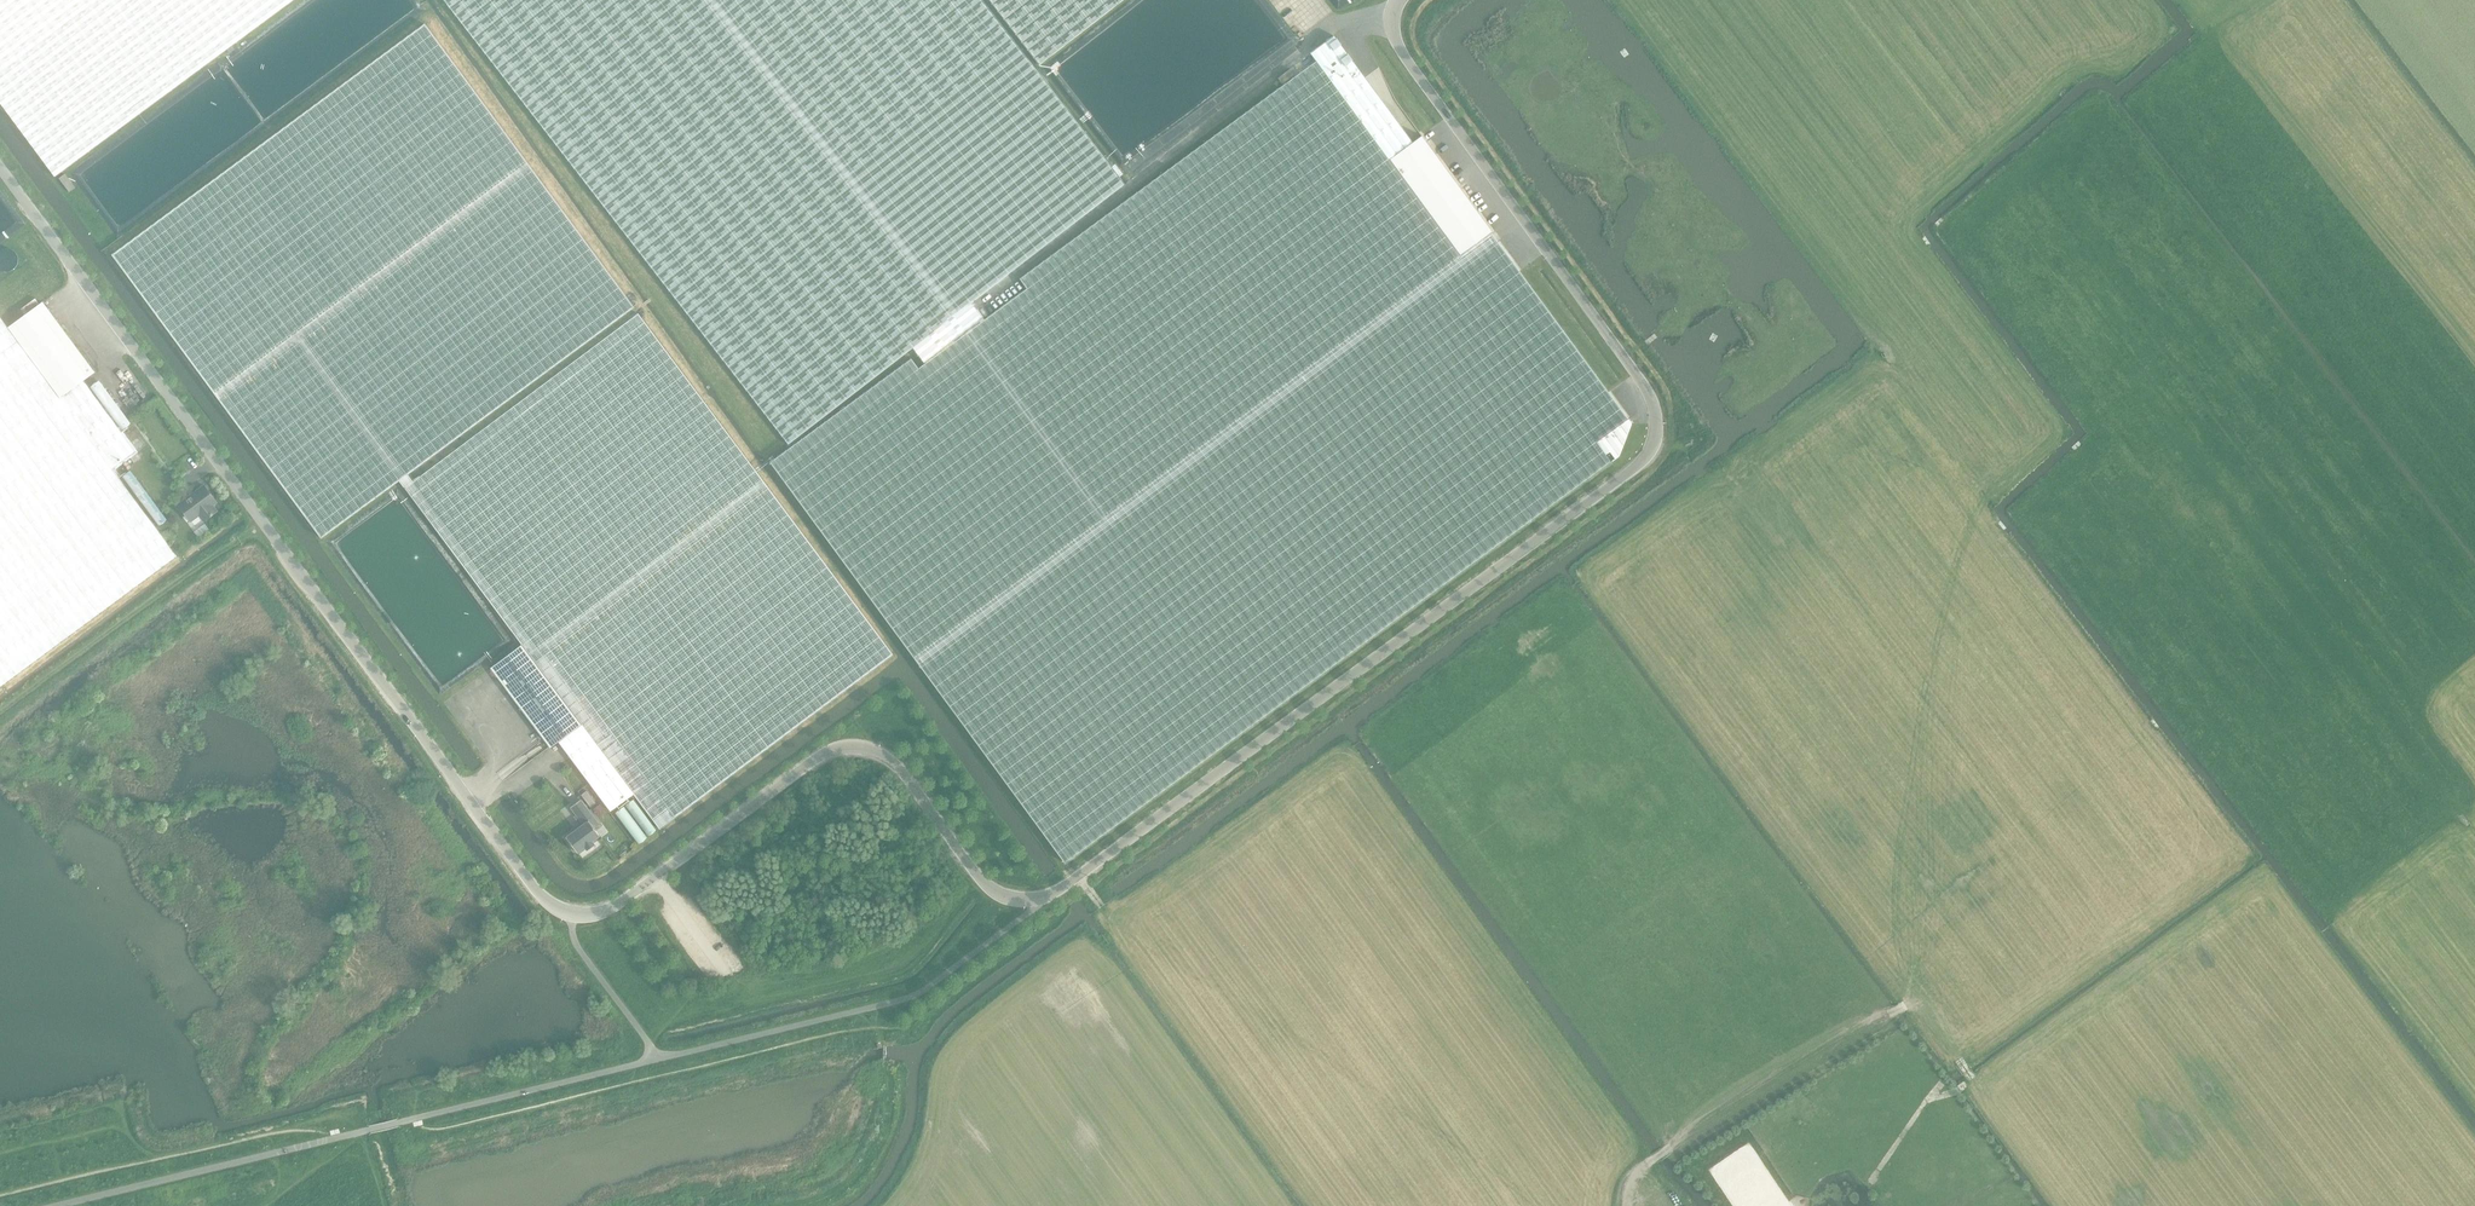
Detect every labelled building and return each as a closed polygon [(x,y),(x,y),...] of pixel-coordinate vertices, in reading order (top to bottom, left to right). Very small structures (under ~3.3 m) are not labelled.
[(55,177),(293,0),(0,0),(0,103),(55,177)] [(1490,232),(1459,255),(1388,159),(1315,61),(1295,76),(1283,85),(1019,278),(1026,289),(984,319),(971,303),(1124,184),(981,0),(445,0),(444,1),(789,445),(913,348),(925,363),(918,369),(910,358),(835,414),(769,463),(831,548),(1065,863),(1618,456),(1630,423),(1490,232)] [(1039,66),(1124,0),(989,0),(1039,66)] [(408,473),(634,306),(425,24),(112,255),(322,537),(400,479),(404,486),(413,479),(408,473)] [(1309,53),(1315,61),(1388,159),(1412,142),(1333,36),(1309,53)] [(1278,78),(1283,85),(1295,76),(1290,69),(1278,78)] [(1421,136),(1412,142),(1388,159),(1459,255),(1490,232),(1491,231),(1421,136)] [(75,187),(65,174),(59,178),(69,192),(75,187)] [(130,444),(122,432),(84,381),(95,372),(43,303),(9,328),(113,469),(136,452),(130,444)] [(405,487),(522,644),(633,793),(659,828),(893,654),(638,313),(405,487)] [(113,469),(9,328),(0,317),(0,688),(177,556),(113,469)] [(128,428),(122,432),(130,444),(137,439),(128,428)] [(141,459),(137,454),(131,459),(134,464),(141,459)] [(180,505),(192,521),(200,515),(205,521),(218,512),(213,506),(217,502),(205,486),(180,505)] [(610,811),(633,793),(522,644),(491,668),(550,747),(558,741),(610,811)] [(586,791),(581,795),(590,807),(596,803),(586,791)] [(583,824),(566,837),(577,852),(599,835),(594,828),(599,824),(580,799),(570,807),(583,824)] [(600,804),(594,809),(598,815),(604,810),(600,804)]
